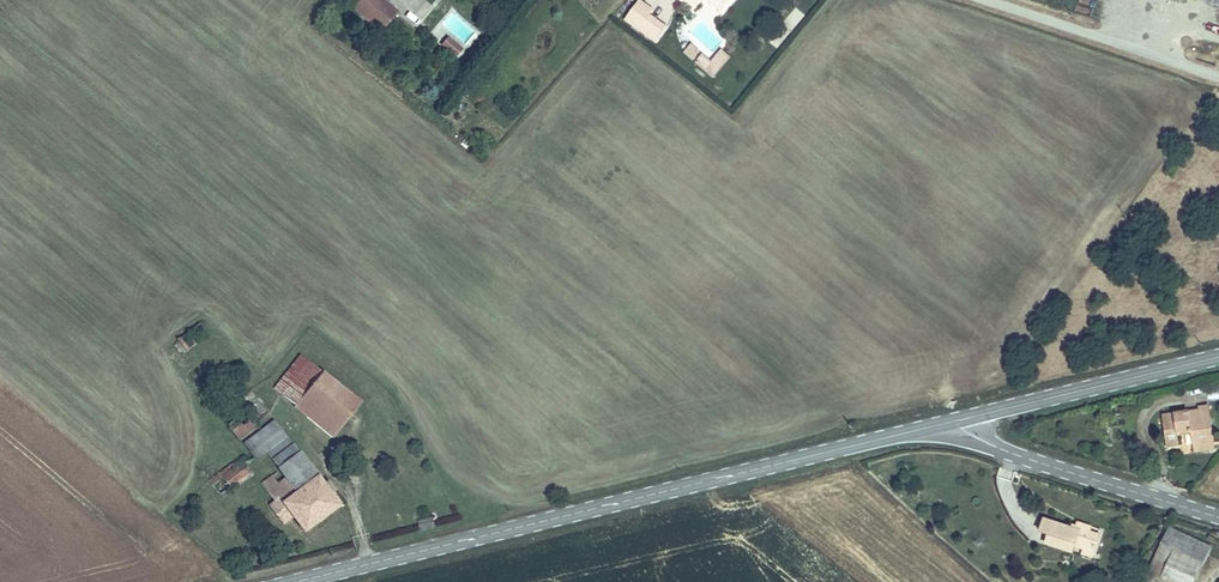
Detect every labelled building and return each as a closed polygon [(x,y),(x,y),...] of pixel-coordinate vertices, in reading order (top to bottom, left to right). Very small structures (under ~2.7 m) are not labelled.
[(386,0),(363,0),(358,6),(384,28),(399,11),(386,0)] [(650,0),(641,0),(630,14),(661,37),(670,24),(653,10),(658,5),(650,0)] [(781,50),(802,14),(790,7),(768,42),(781,50)] [(452,58),(462,47),(447,34),(437,44),(452,58)] [(712,62),(703,55),(697,62),(714,76),(730,55),(722,49),(712,62)] [(190,347),(211,332),(203,320),(181,334),(190,347)] [(295,401),(323,369),(305,353),(276,386),(295,401)] [(362,402),(323,369),(295,401),(335,435),(362,402)] [(1195,444),(1216,439),(1212,400),(1200,401),(1201,408),(1187,407),(1188,409),(1164,411),(1169,442),(1181,441),(1180,430),(1194,429),(1195,444)] [(254,429),(241,414),(226,428),(238,443),(254,429)] [(341,502),(271,423),(243,447),(252,458),(265,448),(281,467),(264,482),(276,496),(271,501),(281,513),(289,506),(309,529),(341,502)] [(1217,446),(1216,439),(1195,444),(1195,448),(1217,446)] [(225,502),(254,474),(242,461),(212,486),(225,502)] [(421,526),(435,523),(434,514),(420,517),(421,526)] [(1095,550),(1099,534),(1089,531),(1091,525),(1079,522),(1076,528),(1044,518),(1040,530),(1049,534),(1047,542),(1073,550),(1075,543),(1085,547),(1095,550)] [(1099,534),(1101,528),(1091,525),(1089,531),(1099,534)] [(1170,525),(1161,541),(1202,560),(1210,545),(1170,525)] [(1161,541),(1146,570),(1170,581),(1190,581),(1202,560),(1161,541)] [(1092,555),(1095,550),(1085,547),(1083,551),(1092,555)]
